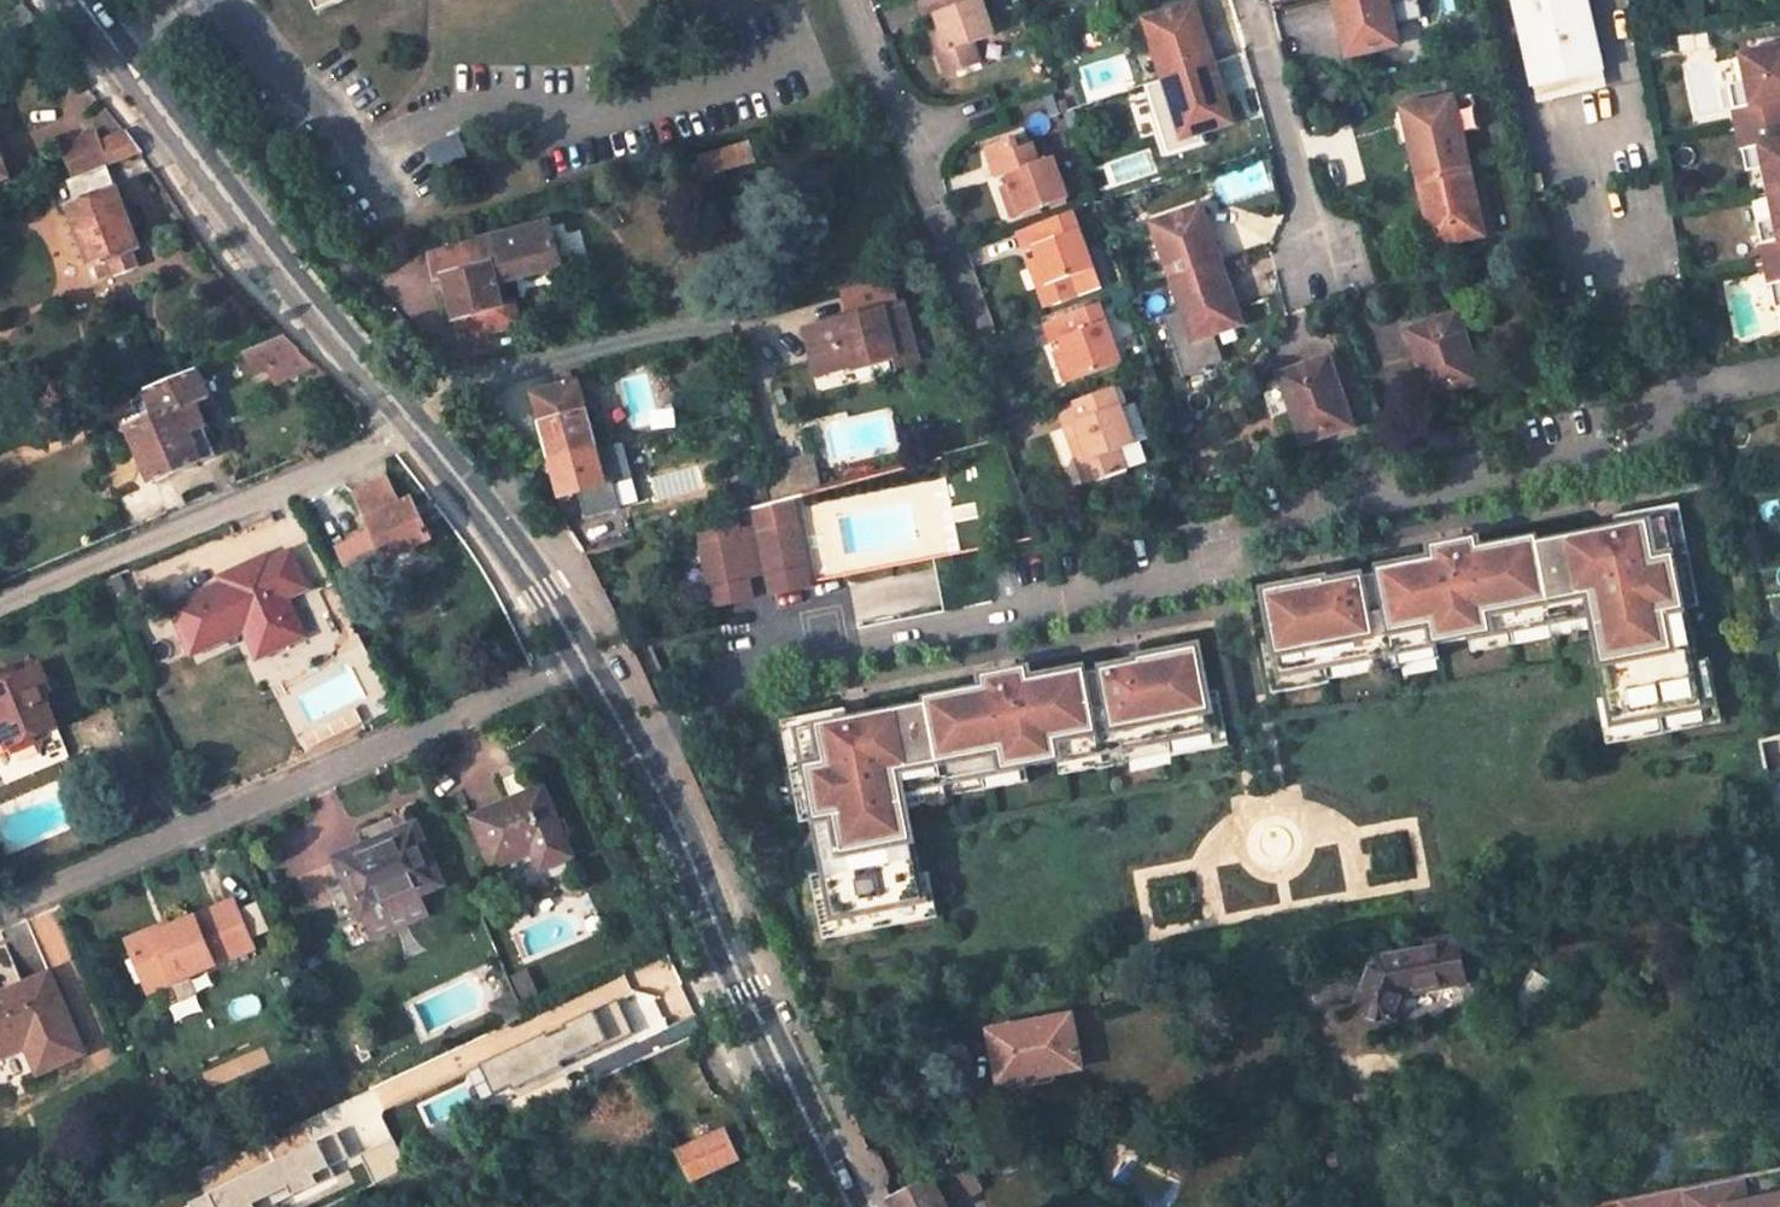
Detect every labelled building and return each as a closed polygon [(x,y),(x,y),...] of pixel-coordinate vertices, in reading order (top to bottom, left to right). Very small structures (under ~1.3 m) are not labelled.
[(322,10),(345,0),(318,0),(322,10)] [(981,0),(927,0),(921,2),(927,19),(936,16),(942,33),(956,73),(981,65),(974,45),(994,37),(981,0)] [(1350,59),(1393,49),(1384,9),(1389,7),(1388,0),(1337,0),(1350,59)] [(1583,0),(1515,0),(1534,82),(1598,69),(1583,0)] [(1213,65),(1195,6),(1156,18),(1166,55),(1160,58),(1166,80),(1213,65)] [(947,77),(956,73),(942,33),(933,36),(947,77)] [(1740,54),(1746,81),(1750,104),(1733,108),(1737,129),(1779,120),(1779,46),(1740,54)] [(1192,138),(1232,126),(1213,65),(1166,80),(1173,101),(1180,100),(1192,138)] [(1746,81),(1728,85),(1733,108),(1750,104),(1746,81)] [(1447,101),(1404,112),(1420,182),(1469,169),(1461,135),(1455,136),(1447,101)] [(1737,129),(1741,150),(1759,146),(1764,168),(1769,192),(1779,190),(1779,120),(1737,129)] [(127,133),(100,144),(109,165),(142,152),(127,133)] [(100,144),(96,134),(64,147),(77,178),(105,167),(109,165),(100,144)] [(703,178),(754,163),(748,143),(697,159),(703,178)] [(1034,146),(994,161),(1002,181),(1011,178),(1014,186),(1024,215),(1070,198),(1055,159),(1041,163),(1034,146)] [(1759,146),(1741,150),(1746,171),(1764,168),(1759,146)] [(9,180),(0,157),(0,184),(9,180)] [(79,204),(69,207),(97,278),(112,272),(114,277),(139,268),(132,252),(139,249),(105,167),(77,178),(69,181),(79,204)] [(1420,182),(1436,250),(1479,240),(1471,206),(1478,205),(1469,169),(1420,182)] [(1015,218),(1024,215),(1014,186),(1005,190),(1015,218)] [(1769,192),(1774,218),(1778,239),(1761,243),(1765,263),(1779,260),(1779,190),(1769,192)] [(1223,267),(1205,210),(1165,221),(1177,261),(1169,263),(1175,283),(1223,267)] [(1096,269),(1075,214),(1021,234),(1028,254),(1037,250),(1043,267),(1057,305),(1081,296),(1074,277),(1096,269)] [(1774,218),(1756,222),(1761,243),(1778,239),(1774,218)] [(550,228),(485,244),(435,257),(436,260),(432,261),(436,277),(441,275),(442,281),(445,279),(457,319),(460,318),(466,337),(518,323),(512,302),(503,305),(497,285),(562,269),(550,228)] [(1765,263),(1769,285),(1779,283),(1779,260),(1765,263)] [(1048,308),(1057,305),(1043,267),(1035,270),(1048,308)] [(1201,338),(1241,325),(1223,267),(1175,283),(1181,303),(1189,301),(1201,338)] [(1769,285),(1774,305),(1779,304),(1779,283),(1769,285)] [(903,307),(807,333),(819,377),(894,358),(898,368),(918,363),(903,307)] [(1124,365),(1102,307),(1049,326),(1055,343),(1064,341),(1068,352),(1079,382),(1124,365)] [(1456,320),(1414,333),(1432,400),(1481,387),(1472,353),(1466,354),(1456,320)] [(305,353),(286,335),(244,352),(255,373),(305,353)] [(1070,385),(1079,382),(1068,352),(1059,355),(1070,385)] [(1333,390),(1323,358),(1281,370),(1284,381),(1266,386),(1274,419),(1294,414),(1301,437),(1349,423),(1339,389),(1333,390)] [(216,455),(193,402),(206,396),(196,371),(145,392),(155,418),(129,429),(152,483),(216,455)] [(130,396),(123,378),(108,385),(115,402),(130,396)] [(537,395),(545,424),(555,458),(565,497),(580,493),(604,487),(593,448),(583,412),(592,409),(585,385),(580,387),(579,382),(537,395)] [(1117,392),(1061,412),(1068,430),(1077,427),(1084,445),(1097,481),(1129,470),(1122,450),(1137,445),(1117,392)] [(816,466),(805,431),(788,436),(798,472),(816,466)] [(593,448),(604,487),(615,483),(634,478),(624,443),(593,448)] [(1089,485),(1097,481),(1084,445),(1075,448),(1089,485)] [(379,480),(350,493),(369,532),(358,537),(352,546),(361,564),(371,567),(428,538),(407,499),(393,506),(379,480)] [(604,487),(580,493),(588,520),(623,510),(615,483),(604,487)] [(812,492),(751,508),(755,526),(763,570),(768,592),(810,585),(810,583),(829,579),(812,492)] [(1615,516),(1617,528),(1666,519),(1684,609),(1700,606),(1680,504),(1615,516)] [(732,513),(694,523),(710,604),(748,596),(744,574),(735,529),(732,513)] [(1324,583),(1266,595),(1275,639),(1282,675),(1327,666),(1437,644),(1470,638),(1594,613),(1598,629),(1601,645),(1608,649),(1603,656),(1612,698),(1616,723),(1703,706),(1694,662),(1684,609),(1666,519),(1617,528),(1537,544),(1536,538),(1483,549),(1447,556),(1445,546),(1432,549),(1434,561),(1379,572),(1380,576),(1325,587),(1324,583)] [(755,526),(735,529),(744,574),(763,570),(755,526)] [(1481,539),(1445,546),(1447,556),(1483,549),(1481,539)] [(245,566),(248,574),(172,607),(194,653),(244,632),(255,657),(303,638),(285,598),(306,589),(292,555),(270,565),(267,557),(245,566)] [(326,642),(357,630),(328,570),(311,577),(314,586),(306,589),(285,598),(303,638),(309,650),(326,642)] [(1594,613),(1470,638),(1473,654),(1598,629),(1594,613)] [(357,630),(326,642),(341,673),(371,659),(357,630)] [(1282,675),(1275,639),(1262,642),(1273,696),(1331,685),(1330,682),(1327,666),(1282,675)] [(1437,644),(1327,666),(1330,682),(1441,660),(1437,644)] [(903,805),(900,789),(1025,763),(1057,757),(1168,735),(1212,726),(1205,690),(1196,645),(1138,657),(1139,660),(1084,672),(1083,668),(1028,680),(1025,667),(1012,670),(1014,680),(984,686),(925,698),(926,704),(847,720),(798,730),(816,820),(827,874),(836,917),(922,899),(917,874),(909,832),(901,828),(906,820),(903,805)] [(1710,658),(1694,662),(1703,706),(1616,723),(1612,698),(1600,701),(1609,746),(1723,724),(1710,658)] [(1012,670),(982,676),(984,686),(1014,680),(1012,670)] [(0,676),(0,780),(2,786),(68,759),(42,694),(48,692),(39,671),(15,679),(11,671),(0,676)] [(1212,726),(1168,735),(1171,750),(1171,753),(1229,741),(1218,687),(1205,690),(1212,726)] [(798,730),(847,720),(844,708),(780,722),(801,823),(816,820),(798,730)] [(1168,735),(1057,757),(1060,773),(1171,750),(1168,735)] [(1025,763),(900,789),(903,805),(1028,779),(1025,763)] [(573,856),(541,789),(473,819),(496,866),(532,851),(541,870),(573,856)] [(442,887),(413,826),(336,860),(363,919),(352,924),(360,942),(421,916),(414,899),(442,887)] [(836,917),(827,874),(812,877),(824,940),(938,917),(929,872),(917,874),(922,899),(836,917)] [(175,985),(252,951),(232,904),(156,938),(153,932),(124,944),(144,990),(172,979),(175,985)] [(1402,988),(1462,975),(1453,934),(1425,939),(1426,945),(1376,956),(1355,1008),(1389,1020),(1402,988)] [(48,976),(0,997),(0,1059),(36,1043),(47,1068),(82,1053),(48,976)] [(546,1035),(483,1065),(497,1095),(511,1089),(513,1093),(563,1069),(561,1065),(578,1057),(580,1061),(633,1036),(617,1002),(564,1027),(566,1031),(548,1040),(546,1035)] [(1079,1068),(1070,1017),(991,1031),(1001,1082),(1079,1068)] [(717,1170),(742,1156),(730,1130),(704,1143),(717,1170)] [(197,1201),(200,1206),(255,1206),(254,1205),(289,1189),(293,1197),(336,1177),(331,1169),(351,1159),(339,1134),(197,1201)] [(395,1141),(362,1157),(376,1186),(409,1171),(395,1141)] [(704,1143),(680,1154),(694,1182),(717,1170),(704,1143)] [(891,1200),(894,1206),(945,1206),(980,1191),(969,1167),(933,1181),(891,1200)] [(1748,1201),(1743,1177),(1684,1189),(1687,1206),(1779,1206),(1779,1194),(1748,1201)] [(254,1205),(255,1206),(273,1206),(293,1197),(289,1189),(254,1205)] [(1684,1189),(1623,1201),(1624,1206),(1687,1206),(1684,1189)]
